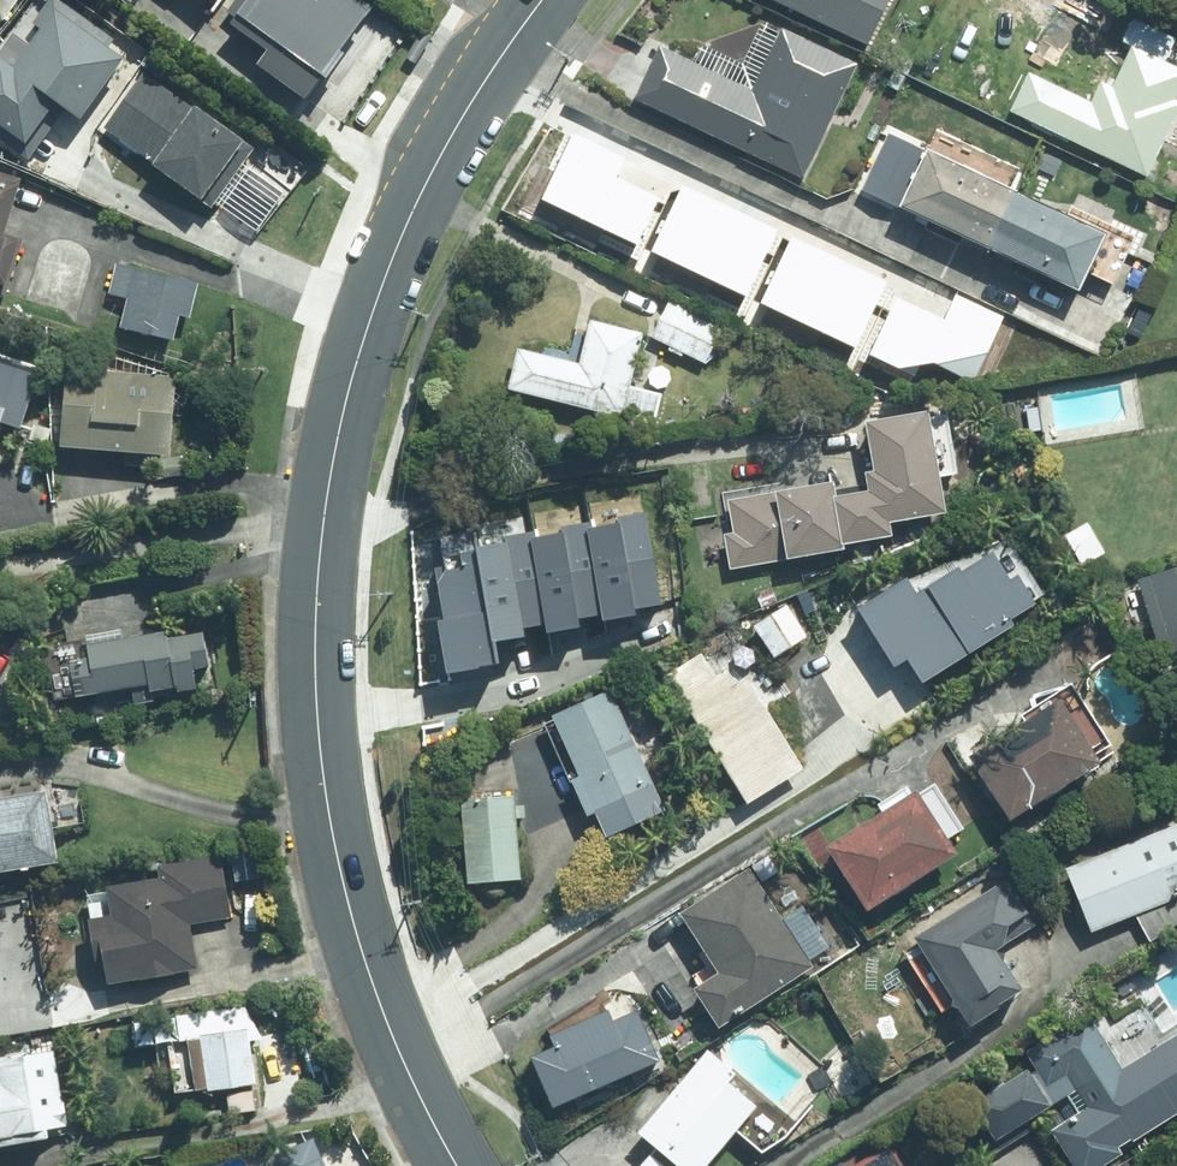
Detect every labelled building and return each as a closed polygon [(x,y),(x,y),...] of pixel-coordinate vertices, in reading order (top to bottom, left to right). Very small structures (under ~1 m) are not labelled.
[(228,28),(264,54),(253,70),(303,106),(370,14),(349,0),(249,0),(228,28)] [(871,40),(890,0),(788,0),(871,40)] [(0,54),(0,147),(31,167),(67,113),(80,122),(123,57),(47,6),(23,42),(13,35),(0,54)] [(861,59),(786,23),(755,87),(663,43),(639,94),(806,174),(861,59)] [(1032,69),(1014,106),(1148,170),(1176,110),(1176,59),(1137,40),(1117,83),(1105,78),(1095,99),(1032,69)] [(149,67),(108,125),(219,201),(259,143),(149,67)] [(571,135),(540,200),(640,247),(664,198),(614,174),(621,159),(571,135)] [(1073,211),(932,144),(907,195),(1087,280),(1114,223),(1119,213),(1081,195),(1073,211)] [(0,174),(0,268),(15,272),(25,235),(12,232),(25,181),(0,174)] [(682,190),(653,249),(747,293),(775,234),(682,190)] [(791,242),(762,301),(856,346),(884,286),(791,242)] [(204,280),(120,261),(113,291),(133,296),(126,325),(181,338),(187,312),(196,314),(204,280)] [(893,299),(868,353),(919,376),(927,359),(975,381),(1005,316),(959,295),(946,323),(893,299)] [(726,323),(673,297),(655,332),(708,358),(726,323)] [(521,343),(512,383),(659,419),(666,389),(633,380),(646,329),(595,317),(584,359),(521,343)] [(7,419),(26,425),(43,373),(1,360),(0,364),(0,442),(7,419)] [(75,366),(68,442),(178,452),(185,376),(75,366)] [(933,404),(871,415),(880,465),(872,466),(875,484),(841,490),(838,474),(725,493),(729,514),(736,513),(738,527),(728,529),(734,565),(848,546),(846,536),(896,528),(894,514),(950,504),(933,404)] [(603,618),(604,626),(642,620),(640,609),(661,605),(646,511),(620,515),(621,522),(588,527),(603,618)] [(1089,519),(1068,532),(1087,561),(1108,548),(1089,519)] [(547,626),(549,638),(586,632),(585,621),(603,618),(588,527),(590,524),(564,528),(565,534),(533,539),(547,626)] [(475,552),(491,646),(527,640),(525,629),(547,626),(533,539),(532,532),(505,536),(506,542),(475,547),(475,552)] [(914,570),(865,600),(901,658),(915,650),(929,672),(1020,616),(1017,610),(1041,595),(1023,566),(1014,571),(996,542),(924,586),(914,570)] [(436,621),(446,680),(496,671),(491,646),(475,552),(458,555),(459,563),(434,567),(443,620),(436,621)] [(1143,576),(1166,647),(1176,644),(1176,565),(1143,576)] [(788,602),(760,619),(780,651),(808,634),(788,602)] [(206,623),(76,646),(88,713),(213,692),(209,672),(215,671),(206,623)] [(707,648),(672,669),(752,797),(807,763),(750,671),(738,678),(729,664),(720,669),(707,648)] [(1030,713),(975,747),(1015,812),(1106,755),(1102,747),(1112,741),(1073,680),(1027,709),(1030,713)] [(672,805),(615,686),(559,712),(585,768),(574,773),(593,811),(604,806),(616,831),(672,805)] [(924,783),(833,839),(873,903),(964,847),(955,833),(967,826),(938,780),(927,787),(924,783)] [(0,795),(0,872),(63,861),(50,787),(0,795)] [(466,794),(472,879),(525,875),(519,790),(466,794)] [(1071,864),(1095,926),(1137,910),(1154,937),(1176,923),(1176,822),(1071,864)] [(115,958),(119,979),(202,966),(195,922),(233,916),(224,856),(162,866),(164,876),(116,884),(120,913),(99,917),(106,960),(115,958)] [(694,975),(724,1022),(818,964),(754,863),(683,906),(717,960),(694,975)] [(922,928),(976,1015),(1027,984),(1000,942),(1038,919),(1010,874),(922,928)] [(202,1089),(262,1082),(256,1038),(265,1037),(261,1005),(183,1015),(186,1038),(195,1037),(202,1089)] [(534,1056),(558,1108),(661,1061),(637,1009),(615,1019),(609,1007),(547,1036),(552,1048),(534,1056)] [(1176,1100),(1176,1089),(1157,1057),(1131,1073),(1092,1010),(1029,1048),(1040,1066),(1034,1070),(1032,1066),(981,1097),(1002,1132),(1081,1084),(1092,1101),(1054,1124),(1080,1165),(1098,1165),(1128,1148),(1121,1135),(1176,1100)] [(644,1126),(661,1141),(640,1165),(704,1165),(738,1126),(760,1099),(734,1077),(740,1069),(712,1046),(644,1126)] [(6,1133),(8,1143),(78,1131),(72,1094),(66,1095),(58,1051),(7,1060),(11,1084),(0,1086),(0,1135),(6,1133)] [(892,1139),(856,1162),(858,1165),(909,1165),(892,1139)] [(316,1141),(280,1156),(285,1165),(327,1165),(316,1141)]
